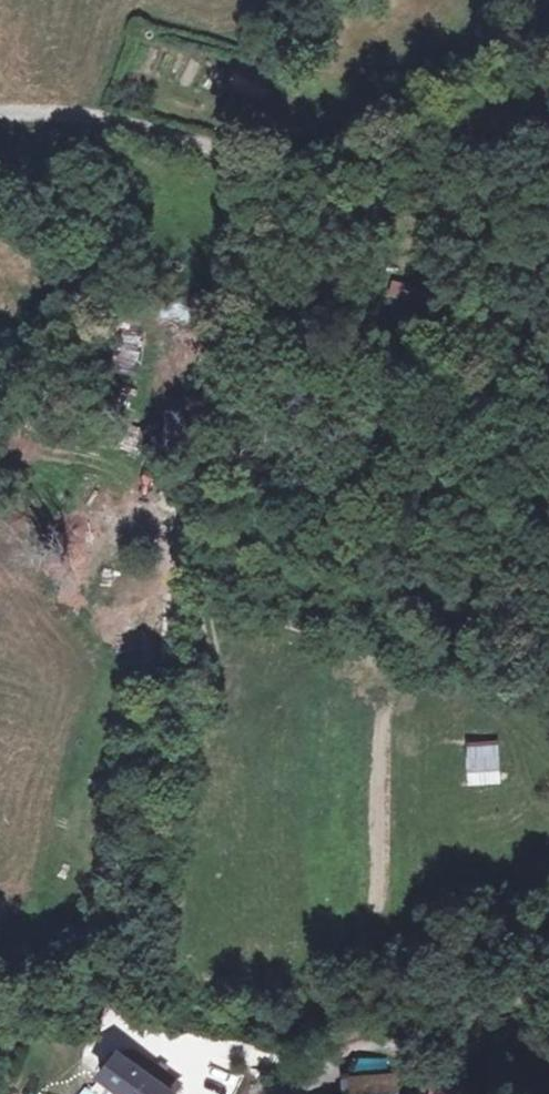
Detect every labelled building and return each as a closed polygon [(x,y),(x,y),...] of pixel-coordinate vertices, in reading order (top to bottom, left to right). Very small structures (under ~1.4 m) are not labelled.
[(464,744),(466,762),(493,760),(492,742),(464,744)] [(493,760),(466,762),(468,782),(495,780),(493,760)] [(93,1068),(127,1093),(171,1093),(116,1052),(106,1065),(100,1061),(93,1068)] [(84,1083),(98,1093),(127,1093),(93,1068),(84,1083)] [(431,1093),(457,1093),(459,1088),(436,1080),(431,1093)]
